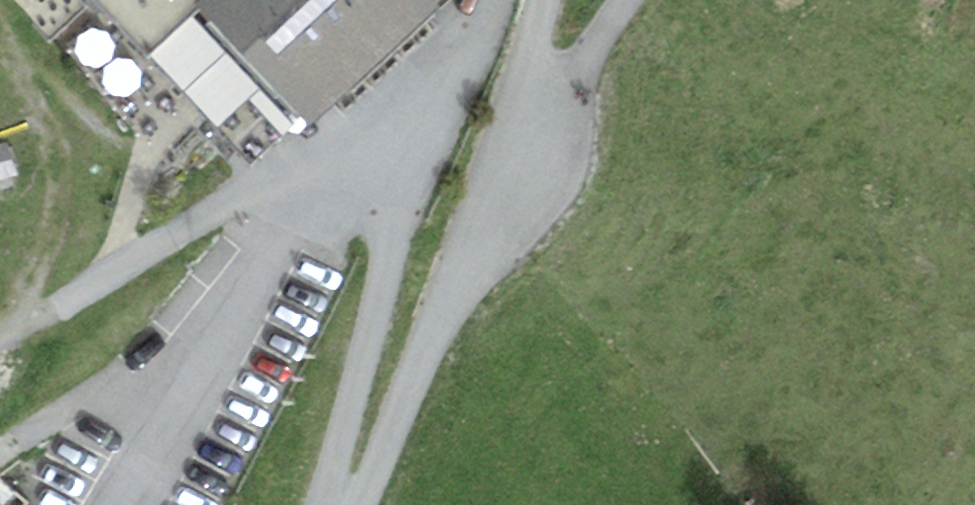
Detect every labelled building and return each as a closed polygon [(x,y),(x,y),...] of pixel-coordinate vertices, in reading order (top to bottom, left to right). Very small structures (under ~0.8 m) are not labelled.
[(184,9),(301,135),(449,0),(194,0),(184,9)]
